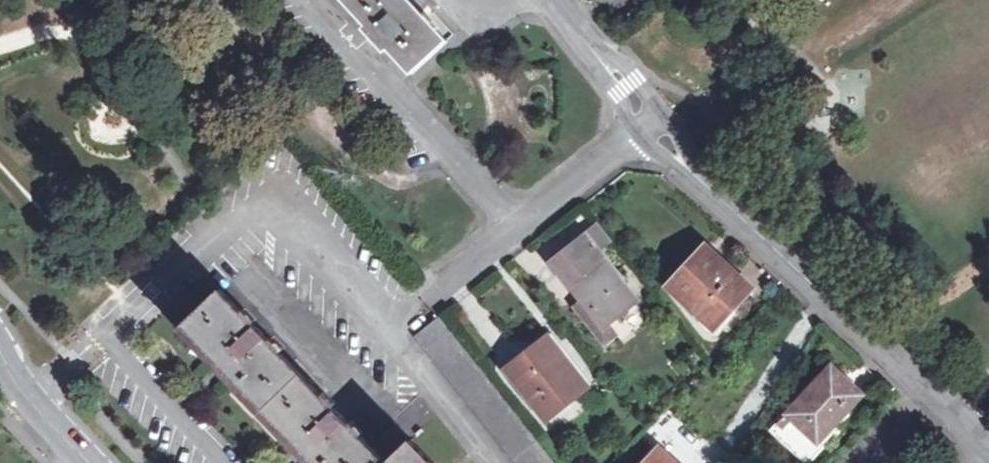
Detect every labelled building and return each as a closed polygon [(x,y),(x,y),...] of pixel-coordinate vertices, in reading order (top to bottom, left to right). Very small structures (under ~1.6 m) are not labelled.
[(411,74),(455,34),(423,0),(344,0),(368,27),(365,31),(385,51),(388,49),(411,74)] [(597,225),(556,256),(567,271),(561,276),(580,299),(584,305),(587,304),(605,326),(610,323),(638,301),(599,251),(611,242),(597,225)] [(704,248),(669,286),(714,325),(747,286),(704,248)] [(567,271),(556,256),(550,261),(561,276),(567,271)] [(221,289),(183,324),(316,462),(386,462),(410,440),(395,423),(382,436),(387,441),(377,451),(221,289)] [(584,305),(580,299),(572,306),(604,347),(619,335),(610,323),(605,326),(587,304),(584,305)] [(546,337),(523,355),(528,361),(551,343),(546,337)] [(523,355),(506,368),(547,419),(586,389),(551,343),(528,361),(523,355)] [(831,367),(822,377),(835,388),(844,379),(831,367)] [(822,377),(787,414),(817,442),(860,395),(844,379),(835,388),(822,377)] [(817,442),(787,414),(772,431),(804,462),(820,445),(817,442)] [(410,440),(386,462),(432,462),(410,440)] [(657,449),(644,462),(672,462),(657,449)]
